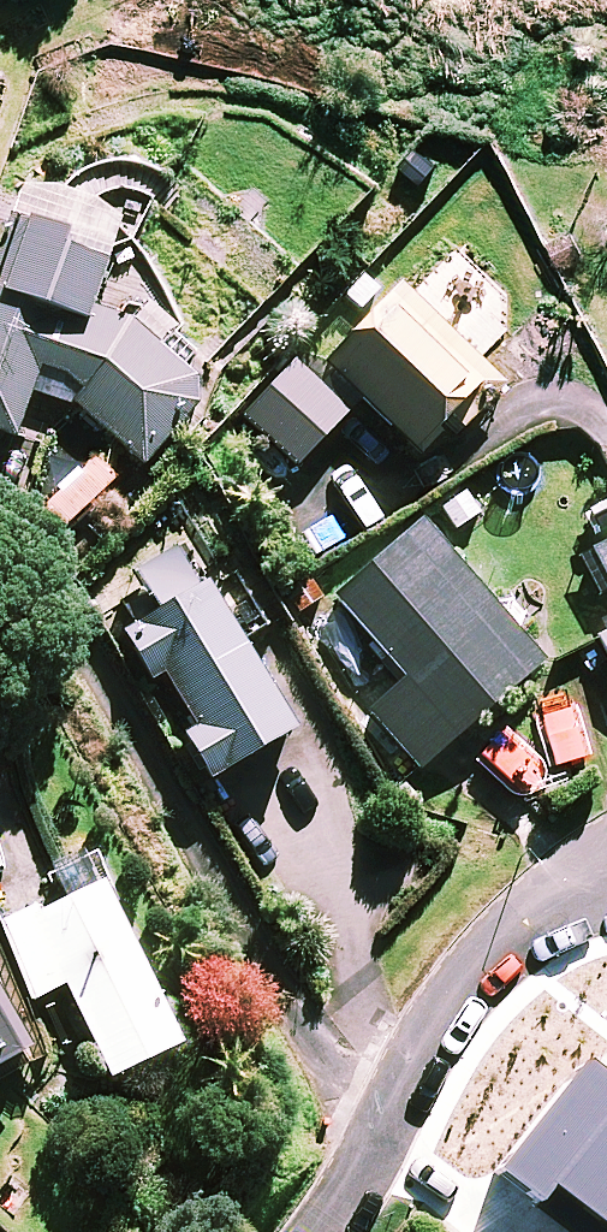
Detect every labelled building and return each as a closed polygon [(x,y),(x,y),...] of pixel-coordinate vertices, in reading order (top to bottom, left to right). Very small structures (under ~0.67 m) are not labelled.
[(116,273),(74,257),(79,244),(18,219),(0,264),(0,434),(18,441),(37,393),(85,412),(148,467),(211,393),(127,320),(101,310),(116,273)] [(495,381),(404,290),(330,365),(421,455),(495,381)] [(351,415),(298,363),(247,416),(301,468),(351,415)] [(373,712),(462,817),(497,788),(456,741),(545,664),(426,525),(302,630),(373,712)] [(215,781),(298,734),(244,639),(287,615),(248,547),(205,571),(190,544),(147,569),(169,607),(128,630),(157,682),(170,675),(197,723),(186,729),(215,781)] [(185,1046),(107,884),(5,933),(37,1000),(70,984),(116,1080),(185,1046)] [(35,1053),(0,989),(0,1071),(35,1053)] [(470,1217),(457,1231),(487,1231),(470,1217)]
